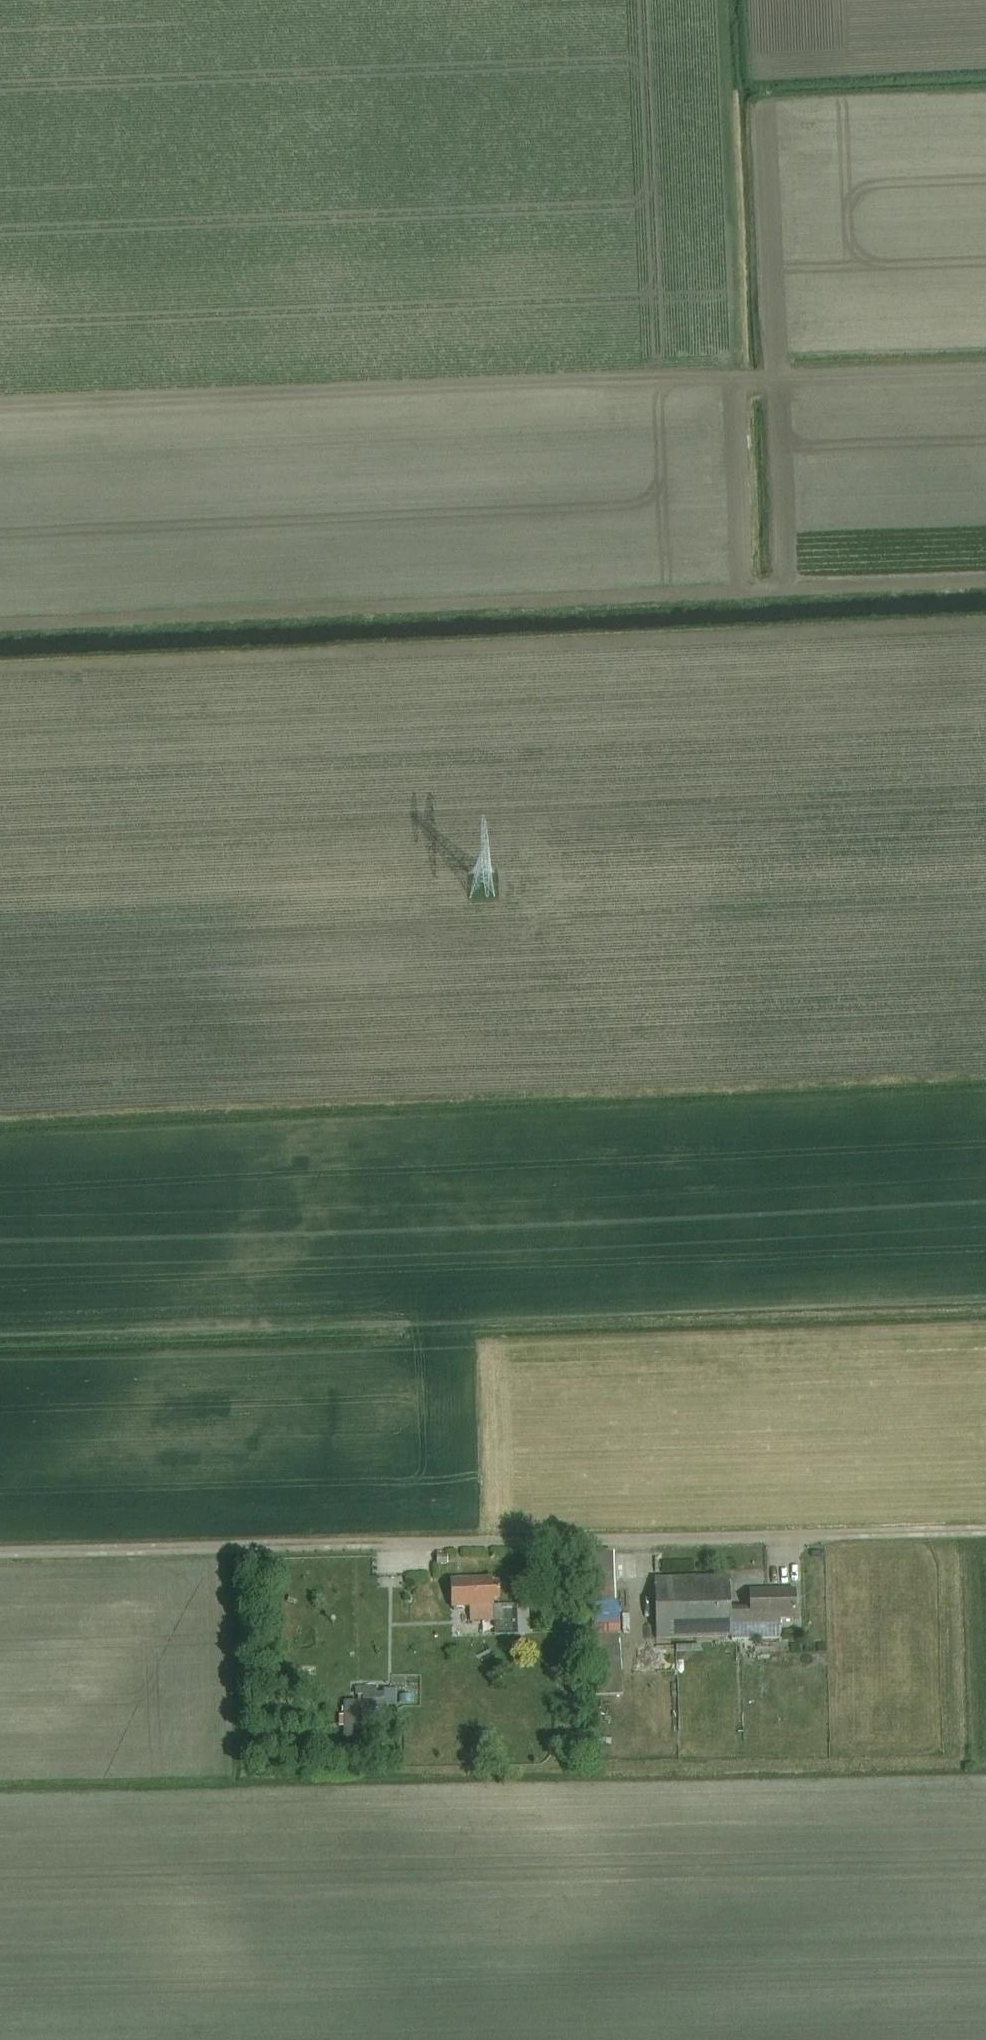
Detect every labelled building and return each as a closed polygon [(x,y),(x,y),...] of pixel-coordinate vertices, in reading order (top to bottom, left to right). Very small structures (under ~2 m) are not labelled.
[(613,1553),(589,1554),(594,1699),(621,1698),(618,1609),(615,1609),(613,1553)] [(448,1555),(437,1555),(438,1565),(448,1565),(448,1555)] [(780,1626),(780,1621),(793,1620),(792,1589),(747,1590),(748,1605),(730,1606),(729,1577),(653,1579),(655,1640),(731,1638),(730,1627),(780,1626)] [(499,1583),(493,1583),(493,1578),(451,1580),(452,1608),(494,1606),(494,1601),(500,1601),(499,1583)] [(501,1606),(502,1620),(494,1620),(495,1636),(529,1634),(528,1605),(501,1606)] [(374,1694),(374,1688),(357,1688),(357,1697),(361,1697),(361,1720),(373,1720),(373,1710),(383,1710),(383,1706),(383,1694),(374,1694)] [(383,1694),(383,1706),(395,1706),(396,1694),(383,1694)]
